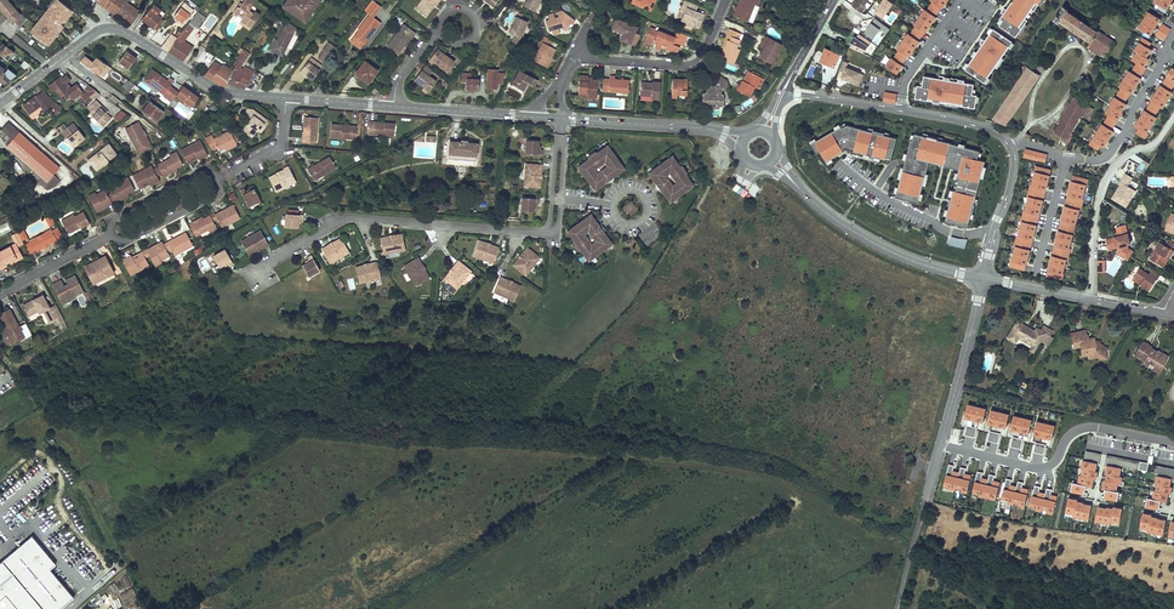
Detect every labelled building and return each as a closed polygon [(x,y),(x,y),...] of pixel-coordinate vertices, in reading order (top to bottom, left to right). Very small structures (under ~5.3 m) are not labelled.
[(26,17),(21,13),(20,14),(15,8),(7,0),(0,0),(0,8),(3,11),(3,12),(9,18),(10,17),(13,20),(12,21),(13,23),(15,22),(19,27),(26,17)] [(98,2),(115,14),(117,12),(125,1),(123,0),(99,0),(98,2)] [(232,13),(237,16),(238,15),(242,18),(241,20),(251,27),(260,15),(255,11),(253,14),(249,10),(253,5),(246,0),(244,0),(239,7),(237,6),(232,13)] [(283,6),(304,22),(307,17),(311,11),(312,11),(320,0),(287,0),(283,6)] [(372,0),(364,10),(370,14),(359,28),(360,29),(354,37),(363,44),(364,44),(380,22),(373,17),(381,6),(372,0)] [(415,9),(426,16),(433,7),(438,0),(422,0),(415,9)] [(523,5),(535,11),(541,0),(526,0),(523,5)] [(631,2),(650,10),(655,0),(632,0),(631,2)] [(684,0),(681,6),(686,8),(684,12),(681,18),(687,21),(686,23),(685,24),(692,27),(693,26),(699,28),(704,15),(698,12),(698,14),(695,13),(696,11),(698,6),(684,0)] [(733,15),(747,21),(754,4),(758,6),(760,0),(739,0),(733,15)] [(853,6),(861,12),(865,7),(864,6),(869,0),(859,0),(858,1),(857,1),(853,6)] [(864,6),(865,7),(868,9),(874,1),(873,0),(869,0),(864,6)] [(897,75),(950,0),(932,0),(885,67),(897,75)] [(1016,37),(1045,0),(1014,0),(998,24),(1016,37)] [(1167,9),(1173,0),(1155,0),(1153,3),(1167,9)] [(125,1),(117,12),(131,23),(139,12),(125,1)] [(75,3),(71,7),(86,20),(82,25),(88,29),(97,22),(75,3)] [(153,4),(142,19),(153,27),(161,18),(164,13),(153,4)] [(1102,55),(1105,56),(1114,42),(1098,31),(1067,10),(1068,9),(1063,6),(1061,10),(1064,12),(1061,17),(1057,15),(1054,19),(1059,22),(1060,21),(1081,35),(1084,37),(1091,42),(1087,47),(1101,56),(1102,55)] [(190,15),(180,7),(174,16),(183,23),(190,15)] [(545,21),(548,31),(552,30),(553,33),(554,34),(560,33),(558,28),(561,27),(566,30),(570,23),(572,24),(575,20),(563,10),(558,12),(559,17),(555,18),(553,13),(549,15),(547,16),(549,20),(545,21)] [(198,11),(189,22),(197,28),(205,17),(198,11)] [(1140,29),(1152,36),(1161,21),(1149,13),(1140,29)] [(50,15),(39,31),(52,40),(57,32),(55,31),(61,22),(50,15)] [(516,16),(509,31),(521,37),(528,22),(516,16)] [(273,25),(276,28),(282,19),(278,17),(273,25)] [(161,18),(153,27),(156,30),(164,20),(161,18)] [(637,27),(616,18),(614,23),(622,27),(620,32),(622,33),(620,39),(630,44),(637,27)] [(241,20),(239,22),(249,30),(251,27),(241,20)] [(614,23),(612,29),(620,32),(622,27),(614,23)] [(404,24),(387,46),(397,54),(405,44),(411,36),(412,37),(416,33),(404,24)] [(1171,29),(1163,24),(1156,34),(1164,39),(1171,29)] [(168,51),(183,60),(193,47),(183,41),(182,40),(183,38),(184,39),(192,29),(187,25),(177,38),(168,51)] [(655,29),(650,27),(645,40),(653,43),(654,42),(654,40),(657,41),(657,43),(655,48),(660,50),(662,44),(666,46),(665,48),(672,51),(676,51),(678,46),(674,45),(672,44),(673,42),(675,43),(678,44),(681,38),(678,37),(680,33),(677,31),(675,37),(666,34),(658,30),(657,32),(654,31),(655,29)] [(861,31),(855,27),(847,38),(853,42),(861,31)] [(202,41),(206,35),(197,28),(193,35),(202,41)] [(270,49),(282,55),(292,34),(282,29),(276,40),(275,39),(270,49)] [(965,70),(987,85),(1013,44),(992,29),(965,70)] [(632,44),(636,46),(640,34),(636,33),(632,44)] [(687,35),(680,33),(678,37),(681,38),(678,44),(683,46),(687,35)] [(161,47),(168,51),(177,38),(171,34),(161,47)] [(538,40),(543,42),(533,60),(547,67),(552,58),(551,57),(555,49),(551,46),(546,44),(549,38),(541,34),(538,40)] [(739,39),(727,34),(725,39),(727,39),(723,49),(719,58),(731,63),(736,53),(734,52),(739,39)] [(781,44),(765,36),(762,41),(766,43),(763,48),(759,57),(769,62),(772,57),(774,58),(781,44)] [(363,44),(354,37),(351,41),(360,48),(363,44)] [(1089,144),(1099,150),(1102,145),(1105,147),(1115,131),(1113,129),(1124,112),(1123,111),(1128,103),(1125,102),(1131,93),(1132,93),(1142,78),(1141,77),(1146,68),(1145,67),(1150,58),(1148,57),(1152,49),(1149,47),(1152,43),(1143,38),(1136,49),(1138,51),(1133,59),(1137,62),(1132,71),(1130,70),(1120,86),(1121,87),(1105,113),(1108,115),(1104,123),(1103,122),(1089,144)] [(8,60),(14,52),(2,42),(0,45),(0,54),(8,60)] [(336,48),(329,42),(320,54),(321,55),(319,58),(325,63),(336,48)] [(232,71),(227,82),(236,85),(245,70),(243,69),(239,67),(250,53),(244,48),(243,49),(240,54),(233,63),(235,65),(232,71)] [(826,49),(820,61),(826,63),(826,62),(835,65),(839,55),(826,49)] [(126,51),(119,61),(129,68),(136,58),(126,51)] [(434,61),(434,62),(447,72),(455,61),(441,51),(438,55),(434,52),(430,58),(434,61)] [(110,67),(97,57),(93,62),(85,56),(83,58),(80,61),(95,72),(96,71),(99,74),(100,73),(103,68),(107,71),(110,67)] [(200,71),(205,74),(214,61),(209,57),(200,71)] [(311,58),(308,61),(316,67),(318,63),(311,58)] [(25,61),(21,65),(25,69),(30,65),(25,61)] [(214,61),(205,74),(219,84),(225,85),(227,82),(232,71),(224,65),(222,67),(214,61)] [(322,66),(318,63),(316,67),(308,61),(300,72),(307,77),(308,76),(313,79),(322,66)] [(365,61),(355,73),(368,83),(377,70),(365,61)] [(864,74),(846,66),(848,63),(843,61),(839,71),(843,73),(841,78),(859,86),(864,74)] [(414,80),(429,90),(436,81),(429,75),(433,71),(425,65),(414,80)] [(4,72),(3,71),(0,75),(0,80),(1,81),(5,84),(13,78),(17,75),(8,67),(4,72)] [(245,70),(236,85),(244,89),(253,71),(247,68),(246,67),(245,70)] [(1039,75),(1028,67),(1023,74),(1018,81),(1016,85),(1014,88),(1005,101),(993,119),(1005,125),(1039,75)] [(1145,138),(1173,93),(1173,69),(1171,67),(1133,131),(1145,138)] [(498,70),(488,69),(487,87),(496,88),(497,83),(497,72),(498,70)] [(519,70),(512,84),(524,91),(527,85),(529,82),(530,83),(533,84),(536,78),(519,70)] [(742,80),(737,90),(749,96),(754,87),(756,88),(761,78),(749,71),(746,79),(744,81),(743,80),(742,80)] [(157,73),(149,83),(164,94),(165,93),(170,86),(174,80),(170,77),(167,80),(163,77),(160,75),(157,73)] [(467,81),(466,89),(478,90),(479,79),(471,78),(471,73),(463,73),(462,81),(467,81)] [(67,92),(72,99),(83,92),(77,83),(71,87),(69,84),(67,85),(66,83),(70,80),(66,75),(62,78),(61,76),(49,86),(53,91),(55,89),(61,97),(67,92)] [(588,76),(579,75),(578,96),(592,97),(593,93),(597,93),(597,92),(597,80),(592,79),(588,79),(588,77),(588,76)] [(615,76),(610,76),(609,91),(628,93),(629,80),(615,79),(615,76)] [(1018,81),(1010,76),(1008,80),(1016,85),(1018,81)] [(719,77),(718,83),(723,89),(728,88),(727,80),(719,77)] [(917,88),(916,100),(974,109),(979,96),(972,96),(974,86),(924,77),(923,88),(917,88)] [(678,79),(672,78),(671,97),(677,97),(677,94),(687,95),(688,82),(677,81),(678,79)] [(130,81),(127,79),(126,81),(122,86),(130,91),(134,84),(130,81)] [(1016,85),(1008,80),(1006,82),(1011,86),(1014,88),(1016,85)] [(649,82),(641,82),(640,95),(651,96),(651,99),(659,99),(660,82),(652,81),(652,83),(652,84),(649,84),(649,82)] [(723,89),(718,83),(714,85),(714,93),(705,93),(703,92),(702,105),(709,105),(710,103),(715,103),(716,105),(722,106),(723,94),(721,94),(721,91),(723,89)] [(96,91),(89,85),(86,89),(88,91),(81,96),(84,100),(96,91)] [(705,85),(705,93),(714,93),(714,85),(705,85)] [(173,88),(170,86),(165,93),(168,95),(173,88)] [(183,86),(176,95),(191,106),(198,97),(183,86)] [(1014,88),(1011,86),(1002,99),(1005,101),(1014,88)] [(47,94),(44,91),(36,97),(35,96),(23,105),(29,114),(40,105),(44,103),(48,107),(51,105),(56,111),(57,110),(59,112),(62,109),(47,94)] [(883,102),(897,104),(897,94),(884,92),(883,102)] [(1002,99),(996,95),(983,115),(993,119),(1005,101),(1002,99)] [(1054,134),(1068,141),(1080,117),(1087,122),(1096,108),(1075,98),(1054,134)] [(95,100),(88,108),(91,111),(90,113),(104,126),(111,118),(106,113),(98,105),(99,103),(95,100)] [(150,102),(143,111),(156,121),(163,111),(150,102)] [(99,103),(98,105),(106,113),(108,112),(99,103)] [(121,109),(114,118),(120,123),(127,114),(121,109)] [(269,121),(253,109),(247,109),(243,114),(250,119),(244,128),(248,131),(247,133),(252,137),(257,130),(258,131),(259,130),(262,126),(264,127),(269,121)] [(303,137),(303,142),(312,143),(313,138),(316,138),(318,118),(305,117),(304,127),(306,127),(305,137),(303,137)] [(134,145),(139,154),(150,149),(152,148),(145,135),(144,136),(142,132),(144,132),(138,121),(125,128),(130,138),(132,137),(136,144),(134,145)] [(375,122),(369,121),(369,131),(373,131),(373,134),(394,136),(395,124),(384,123),(384,124),(374,123),(375,122)] [(1,130),(7,135),(13,127),(8,122),(1,130)] [(63,123),(56,129),(59,133),(62,131),(74,147),(85,139),(73,123),(66,127),(63,123)] [(356,139),(357,126),(352,126),(352,127),(342,127),(342,125),(331,124),(331,134),(335,134),(335,137),(356,139)] [(846,150),(891,160),(898,138),(847,126),(812,144),(826,162),(846,150)] [(7,146),(7,147),(46,182),(53,174),(47,169),(53,163),(13,127),(7,135),(10,137),(13,140),(7,146)] [(212,134),(206,138),(212,151),(218,148),(220,150),(224,148),(227,146),(228,149),(237,144),(230,130),(214,139),(212,134)] [(949,224),(968,230),(987,163),(978,160),(980,152),(914,133),(896,197),(920,205),(930,162),(960,171),(949,224)] [(526,139),(525,153),(543,154),(543,149),(540,149),(538,149),(538,146),(539,140),(526,139)] [(181,150),(188,163),(193,161),(191,158),(197,156),(198,158),(199,160),(208,155),(200,140),(181,150)] [(450,141),(448,158),(476,161),(477,143),(467,142),(467,140),(461,140),(461,142),(450,141)] [(100,150),(100,151),(102,152),(93,159),(100,168),(109,161),(108,160),(116,154),(109,144),(100,150)] [(584,165),(579,168),(591,184),(595,189),(604,183),(603,182),(606,180),(607,177),(603,172),(600,174),(599,173),(597,174),(595,170),(593,172),(592,170),(594,169),(605,161),(606,160),(607,161),(606,163),(608,166),(605,168),(605,171),(609,176),(611,176),(615,173),(616,174),(623,169),(619,163),(620,163),(609,147),(603,151),(602,149),(583,163),(584,165)] [(1024,157),(1046,163),(1047,154),(1026,149),(1024,157)] [(102,152),(100,151),(89,160),(97,170),(100,168),(93,159),(102,152)] [(170,158),(158,165),(159,167),(162,172),(163,174),(166,172),(168,175),(174,172),(172,170),(176,168),(183,164),(176,152),(169,155),(170,158)] [(312,166),(307,169),(312,178),(317,175),(318,178),(336,168),(330,156),(320,162),(321,163),(313,168),(312,166)] [(654,169),(649,173),(654,180),(655,180),(658,184),(661,185),(666,181),(664,178),(666,177),(664,175),(668,173),(667,171),(668,170),(669,172),(677,183),(678,184),(677,185),(676,184),(672,186),(670,183),(667,182),(662,186),(662,189),(664,192),(663,193),(669,201),(675,197),(675,198),(691,186),(687,181),(689,180),(675,161),(674,162),(670,157),(654,168),(654,169)] [(53,163),(47,169),(53,174),(59,168),(53,163)] [(526,164),(524,186),(540,187),(541,182),(539,182),(539,170),(541,170),(542,165),(526,164)] [(151,166),(133,175),(140,189),(144,186),(143,184),(148,181),(150,184),(151,186),(160,181),(157,175),(153,169),(151,166)] [(288,166),(283,169),(284,170),(285,171),(291,184),(296,181),(288,166)] [(1008,267),(1026,270),(1053,170),(1035,166),(1008,267)] [(159,167),(153,169),(157,175),(162,172),(159,167)] [(603,182),(604,183),(616,174),(615,173),(611,176),(609,176),(605,171),(605,168),(599,173),(600,174),(603,172),(607,177),(606,180),(603,182)] [(273,175),(268,177),(276,192),(291,184),(285,171),(274,177),(273,175)] [(1117,184),(1119,185),(1111,198),(1126,207),(1136,191),(1127,185),(1132,178),(1124,173),(1117,184)] [(53,174),(46,182),(49,184),(56,177),(53,174)] [(1046,276),(1064,280),(1091,180),(1073,174),(1046,276)] [(111,193),(114,199),(118,197),(120,200),(125,197),(124,195),(128,193),(134,190),(128,177),(121,181),(122,183),(109,190),(111,193)] [(655,180),(654,180),(663,193),(664,192),(662,189),(662,186),(667,182),(670,183),(666,177),(664,178),(666,181),(661,185),(658,184),(655,180)] [(244,188),(240,191),(248,206),(260,200),(254,189),(250,191),(247,193),(245,190),(244,188)] [(95,192),(88,196),(97,212),(107,207),(105,204),(107,203),(107,204),(112,202),(111,201),(108,195),(105,189),(96,194),(95,192)] [(234,191),(228,194),(232,202),(237,199),(234,191)] [(539,198),(522,197),(521,211),(534,212),(534,206),(534,203),(537,203),(539,203),(539,198)] [(629,202),(625,206),(628,210),(626,211),(626,212),(627,213),(629,213),(630,214),(632,213),(633,213),(634,212),(635,211),(635,209),(635,208),(635,206),(634,205),(632,207),(629,202)] [(215,215),(217,219),(222,228),(236,220),(235,219),(239,217),(233,205),(228,207),(229,209),(220,213),(220,212),(215,215)] [(70,220),(63,223),(65,228),(67,228),(70,233),(78,229),(77,228),(80,226),(80,228),(81,228),(90,224),(83,211),(74,216),(73,214),(68,217),(70,220)] [(194,225),(191,227),(195,236),(208,229),(210,232),(217,228),(213,221),(217,219),(215,215),(214,213),(203,219),(199,221),(198,219),(193,222),(194,225)] [(286,213),(285,227),(297,228),(298,222),(298,219),(301,219),(303,219),(304,215),(286,213)] [(50,226),(55,223),(51,215),(45,218),(50,226)] [(573,235),(571,236),(585,255),(587,254),(590,259),(606,247),(611,243),(605,234),(604,235),(602,232),(599,231),(594,235),(596,238),(595,239),(596,241),(593,244),(594,245),(592,246),(591,245),(583,233),(582,232),(583,231),(585,232),(588,230),(590,233),(593,234),(598,230),(598,227),(596,224),(597,223),(591,215),(586,219),(585,218),(569,230),(573,235)] [(605,234),(597,223),(596,224),(598,227),(598,230),(593,234),(590,233),(595,239),(596,238),(594,235),(599,231),(602,232),(604,235),(605,234)] [(1125,224),(1115,227),(1117,234),(1112,235),(1112,236),(1105,238),(1108,250),(1117,247),(1130,243),(1128,233),(1125,224)] [(29,242),(24,245),(29,254),(34,251),(35,252),(57,241),(57,240),(62,237),(57,227),(52,230),(51,229),(29,241),(29,242)] [(23,230),(18,233),(22,241),(27,238),(23,230)] [(241,241),(249,255),(253,253),(252,251),(263,245),(264,247),(268,244),(260,230),(241,241)] [(172,239),(168,242),(172,250),(175,255),(189,248),(188,246),(192,244),(186,232),(181,235),(182,236),(173,241),(172,239)] [(22,241),(18,233),(11,236),(15,244),(10,246),(12,250),(17,247),(23,244),(22,241)] [(385,237),(380,238),(383,254),(405,250),(402,234),(397,235),(397,237),(385,239),(385,237)] [(966,248),(967,239),(951,237),(950,245),(966,248)] [(326,246),(322,249),(330,263),(349,252),(341,238),(337,240),(338,242),(327,248),(326,246)] [(483,242),(478,240),(472,255),(494,263),(499,248),(494,246),(493,248),(482,244),(483,242)] [(1160,242),(1150,259),(1161,266),(1166,257),(1165,256),(1167,252),(1171,255),(1173,250),(1171,249),(1173,245),(1173,244),(1168,240),(1165,245),(1160,242)] [(156,244),(146,249),(149,255),(155,266),(162,262),(161,260),(170,255),(168,252),(172,250),(168,242),(164,244),(163,243),(159,245),(159,246),(158,247),(156,244)] [(0,251),(0,267),(1,269),(6,266),(5,264),(10,261),(13,259),(15,261),(22,257),(17,247),(12,250),(10,246),(0,251)] [(516,261),(513,265),(526,275),(540,257),(527,247),(524,251),(525,253),(518,262),(516,261)] [(213,256),(219,267),(224,264),(227,262),(228,264),(229,267),(234,264),(225,249),(213,256)] [(524,251),(516,261),(518,262),(525,253),(524,251)] [(145,257),(142,252),(137,254),(138,256),(133,259),(132,257),(131,255),(122,260),(130,275),(149,265),(145,257)] [(1171,255),(1167,252),(1165,256),(1166,257),(1161,266),(1163,267),(1171,255)] [(306,263),(302,266),(308,277),(320,270),(311,255),(307,257),(308,259),(309,261),(306,263)] [(85,266),(93,283),(114,273),(105,256),(94,262),(95,263),(92,265),(91,263),(85,266)] [(404,266),(415,285),(429,277),(427,273),(425,274),(419,263),(421,262),(418,258),(404,266)] [(1098,260),(1098,272),(1106,272),(1106,260),(1098,260)] [(360,266),(355,267),(359,283),(381,277),(377,261),(372,263),(372,265),(361,268),(360,266)] [(447,274),(444,278),(457,288),(471,271),(458,261),(455,265),(457,266),(449,276),(447,274)] [(455,265),(447,274),(449,276),(457,266),(455,265)] [(1140,268),(1133,280),(1141,285),(1140,286),(1149,291),(1157,280),(1158,280),(1161,275),(1153,270),(1150,274),(1140,268)] [(61,280),(52,285),(63,304),(76,297),(75,296),(84,291),(75,275),(66,280),(68,284),(69,286),(65,288),(64,286),(61,280)] [(500,277),(494,292),(514,301),(521,286),(516,284),(515,286),(504,281),(505,279),(500,277)] [(84,293),(88,300),(93,297),(90,290),(84,293)] [(64,319),(56,305),(50,308),(43,294),(23,305),(29,316),(39,311),(38,310),(42,308),(43,311),(49,322),(55,319),(57,323),(64,319)] [(32,336),(26,323),(19,327),(9,309),(1,313),(11,331),(6,334),(12,344),(24,338),(25,340),(30,337),(32,336)] [(1,313),(0,314),(0,316),(6,328),(2,330),(10,345),(12,344),(6,334),(11,331),(1,313)] [(1034,331),(1016,321),(1006,338),(1014,342),(1017,337),(1032,346),(1029,350),(1034,352),(1043,336),(1047,339),(1052,331),(1042,325),(1040,330),(1036,328),(1034,331)] [(1107,348),(1098,342),(1096,345),(1094,344),(1095,344),(1095,343),(1093,337),(1088,338),(1087,335),(1085,333),(1085,330),(1077,332),(1077,334),(1071,335),(1074,347),(1077,347),(1079,344),(1081,346),(1084,348),(1085,353),(1087,353),(1087,355),(1093,354),(1093,357),(1099,357),(1099,359),(1105,358),(1105,351),(1107,348)] [(1152,347),(1142,341),(1134,355),(1143,361),(1146,365),(1150,363),(1155,366),(1153,369),(1159,373),(1168,357),(1157,350),(1156,353),(1153,351),(1153,350),(1151,348),(1152,347)] [(1079,344),(1077,347),(1080,346),(1081,355),(1087,355),(1087,353),(1085,353),(1084,348),(1081,346),(1079,344)] [(968,404),(965,418),(974,421),(977,406),(968,404)] [(977,406),(974,421),(983,423),(987,408),(977,406)] [(991,409),(988,424),(997,426),(1000,412),(991,409)] [(1000,412),(997,426),(1006,429),(1010,414),(1000,412)] [(1014,415),(1010,429),(1019,432),(1023,417),(1014,415)] [(1023,417),(1019,432),(1028,434),(1032,419),(1023,417)] [(1037,420),(1033,435),(1042,437),(1046,423),(1037,420)] [(1046,423),(1042,437),(1051,440),(1055,425),(1046,423)] [(977,428),(967,426),(965,435),(975,437),(977,428)] [(977,440),(984,442),(987,433),(980,431),(977,440)] [(1000,434),(990,431),(988,441),(998,443),(1000,434)] [(1023,439),(1013,437),(1011,446),(1021,449),(1023,439)] [(1046,445),(1036,442),(1034,452),(1044,454),(1046,445)] [(1101,459),(1101,453),(1086,451),(1085,458),(1101,459)] [(1147,470),(1149,463),(1107,455),(1106,462),(1147,470)] [(1081,467),(1083,468),(1097,471),(1099,463),(1082,459),(1081,467)] [(950,488),(955,490),(956,487),(959,472),(953,470),(954,465),(949,464),(944,484),(950,486),(950,488)] [(1106,473),(1108,473),(1121,476),(1122,467),(1107,464),(1106,473)] [(1157,465),(1155,472),(1173,475),(1173,468),(1157,465)] [(962,491),(967,493),(971,475),(965,473),(966,468),(961,467),(959,472),(956,487),(962,489),(962,491)] [(1083,468),(1082,474),(1096,477),(1098,478),(1100,471),(1097,471),(1083,468)] [(978,496),(983,497),(984,494),(988,479),(981,477),(982,473),(977,471),(972,491),(979,493),(978,496)] [(1108,473),(1106,480),(1119,482),(1122,483),(1124,476),(1121,476),(1108,473)] [(990,498),(995,500),(1000,482),(993,480),(994,475),(989,474),(988,479),(984,494),(991,496),(990,498)] [(1080,474),(1079,482),(1087,484),(1094,486),(1096,477),(1082,474),(1080,474)] [(1154,483),(1157,483),(1170,486),(1172,478),(1156,475),(1154,483)] [(1007,502),(1012,504),(1013,501),(1017,486),(1010,484),(1011,480),(1006,478),(1001,498),(1008,500),(1007,502)] [(1103,488),(1107,488),(1118,491),(1119,482),(1106,480),(1104,479),(1103,488)] [(1019,505),(1024,507),(1029,489),(1022,487),(1023,482),(1018,481),(1017,486),(1013,501),(1019,503),(1019,505)] [(1079,482),(1074,481),(1072,491),(1083,493),(1083,496),(1087,497),(1088,492),(1086,492),(1087,484),(1079,482)] [(1157,483),(1155,490),(1169,493),(1172,493),(1173,486),(1170,486),(1157,483)] [(1035,510),(1041,511),(1041,508),(1045,493),(1038,491),(1040,487),(1035,485),(1030,506),(1036,507),(1035,510)] [(1047,512),(1053,514),(1057,496),(1050,494),(1051,490),(1046,488),(1045,493),(1041,508),(1048,510),(1047,512)] [(1118,491),(1107,488),(1105,497),(1102,496),(1101,500),(1106,501),(1107,498),(1118,501),(1120,491),(1118,491)] [(1154,489),(1152,498),(1161,500),(1167,501),(1169,493),(1155,490),(1154,489)] [(1078,499),(1070,497),(1067,512),(1075,514),(1078,500),(1078,499)] [(1152,498),(1147,497),(1145,507),(1156,509),(1156,511),(1160,512),(1161,508),(1159,507),(1161,500),(1152,498)] [(1085,501),(1078,500),(1075,514),(1075,516),(1081,517),(1084,502),(1085,501)] [(1093,504),(1084,502),(1081,517),(1090,519),(1093,504)] [(1107,508),(1098,506),(1095,521),(1104,522),(1107,508)] [(1114,508),(1107,506),(1107,508),(1105,520),(1104,522),(1111,524),(1111,521),(1114,508)] [(1123,508),(1114,506),(1114,508),(1111,521),(1120,523),(1123,508)] [(13,515),(21,524),(26,520),(18,511),(13,515)] [(1152,514),(1144,512),(1141,527),(1149,529),(1152,515),(1152,514)] [(1159,517),(1152,515),(1149,529),(1149,531),(1156,533),(1159,518),(1159,517)] [(1167,519),(1159,518),(1156,533),(1164,534),(1167,519)] [(73,598),(49,570),(55,565),(31,537),(0,564),(0,608),(61,608),(73,598)]
